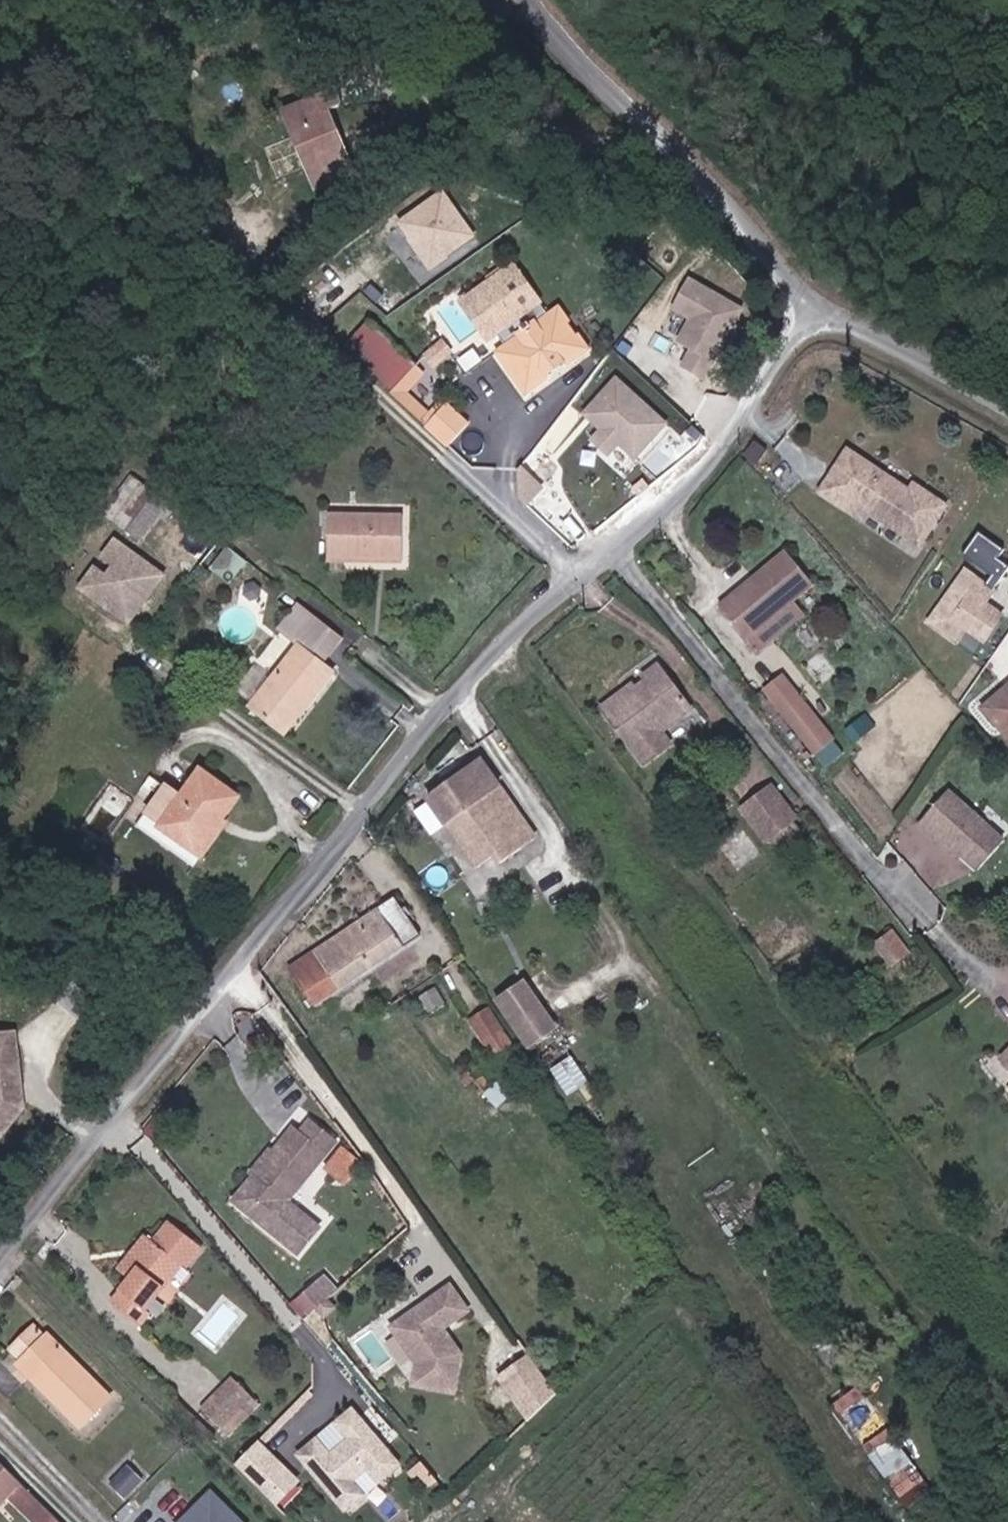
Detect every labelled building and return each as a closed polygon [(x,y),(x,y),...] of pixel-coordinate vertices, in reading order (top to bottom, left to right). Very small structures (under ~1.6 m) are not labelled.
[(311,191),(348,173),(318,112),(332,106),(325,92),(290,109),(298,124),(282,132),(311,191)] [(274,117),(282,132),(298,124),(290,109),(274,117)] [(318,205),(355,187),(348,173),(311,191),(318,205)] [(440,191),(397,221),(429,268),(472,238),(440,191)] [(603,354),(582,329),(584,327),(578,318),(568,316),(542,330),(535,320),(553,308),(527,271),(480,303),(488,314),(499,330),(506,340),(510,337),(518,350),(512,360),(539,399),(575,367),(583,369),(603,354)] [(743,306),(687,276),(668,310),(687,319),(674,343),(687,350),(679,364),(704,378),(743,306)] [(488,314),(480,303),(473,308),(481,318),(488,314)] [(444,418),(422,396),(440,378),(433,370),(433,371),(391,328),(366,352),(409,395),(406,397),(461,451),(481,472),(502,451),(482,431),(457,406),(444,418)] [(506,340),(499,330),(492,334),(499,345),(506,340)] [(452,370),(464,358),(455,348),(443,361),(452,370)] [(666,423),(615,375),(580,412),(599,429),(589,439),(608,457),(619,445),(632,458),(666,423)] [(911,501),(849,460),(825,497),(921,553),(946,514),(915,495),(911,501)] [(133,487),(143,494),(125,519),(150,537),(168,512),(174,516),(183,503),(141,473),(132,486),(133,487)] [(125,519),(143,494),(133,487),(115,512),(125,519)] [(404,523),(330,525),(331,567),(405,566),(404,523)] [(1003,619),(984,605),(1007,571),(1007,566),(996,558),(1003,548),(979,531),(962,557),(989,576),(986,581),(963,565),(924,621),(957,644),(966,631),(985,644),(1003,619)] [(126,538),(92,585),(139,619),(173,572),(126,538)] [(763,593),(792,620),(804,609),(823,592),(792,559),(759,589),(763,593)] [(728,617),(759,650),(792,620),(763,593),(748,606),(743,603),(728,617)] [(814,619),(804,609),(792,620),(802,629),(814,619)] [(315,658),(336,673),(355,648),(330,629),(309,614),(291,639),(311,654),(315,658)] [(802,629),(792,620),(759,650),(767,658),(802,629)] [(336,673),(315,658),(311,654),(265,716),(269,720),(290,736),(315,703),(322,708),(343,679),(336,673)] [(693,702),(656,662),(640,675),(677,716),(693,702)] [(656,723),(661,728),(677,716),(640,675),(637,678),(641,685),(625,698),(620,692),(604,705),(634,742),(656,723)] [(978,707),(1007,742),(1007,682),(978,707)] [(771,700),(790,724),(808,708),(788,684),(771,700)] [(297,741),(322,708),(315,703),(290,736),(297,741)] [(842,749),(808,708),(790,724),(824,765),(842,749)] [(447,826),(501,787),(482,761),(428,800),(447,826)] [(179,831),(224,863),(247,831),(241,827),(262,799),(223,771),(203,799),(179,831)] [(156,830),(217,872),(224,863),(179,831),(203,799),(193,792),(186,787),(156,830)] [(502,865),(538,838),(501,787),(447,826),(476,870),(494,857),(502,865)] [(763,789),(730,816),(755,847),(759,844),(781,827),(788,821),(763,789)] [(1002,843),(950,793),(920,825),(975,871),(1002,843)] [(781,827),(759,844),(765,852),(787,836),(781,827)] [(369,938),(383,958),(414,936),(381,885),(365,895),(385,926),(369,938)] [(290,944),(322,994),(383,958),(369,938),(385,926),(365,895),(290,944)] [(877,941),(895,964),(915,950),(896,926),(877,941)] [(526,982),(500,999),(531,1045),(556,1028),(526,982)] [(470,1022),(486,1046),(502,1034),(486,1011),(470,1022)] [(32,1047),(30,1033),(0,1035),(0,1050),(32,1047)] [(486,1046),(491,1055),(509,1044),(502,1034),(486,1046)] [(32,1047),(0,1050),(0,1144),(13,1144),(37,1108),(32,1047)] [(571,1093),(593,1079),(576,1053),(554,1067),(571,1093)] [(229,1197),(293,1249),(313,1223),(280,1197),(329,1136),(304,1116),(295,1127),(288,1122),(229,1197)] [(340,1141),(322,1162),(340,1177),(357,1155),(340,1141)] [(118,1262),(128,1270),(108,1296),(134,1319),(147,1304),(141,1299),(177,1254),(184,1258),(200,1239),(168,1213),(153,1231),(147,1226),(118,1262)] [(328,1272),(309,1289),(322,1303),(341,1287),(328,1272)] [(422,1378),(461,1384),(467,1346),(449,1321),(474,1303),(457,1279),(431,1298),(434,1302),(425,1309),(417,1307),(399,1321),(425,1356),(422,1378)] [(21,1351),(87,1407),(116,1375),(48,1319),(45,1322),(32,1312),(14,1333),(27,1344),(21,1351)] [(555,1393),(526,1357),(496,1381),(525,1417),(555,1393)] [(204,1397),(224,1415),(251,1387),(239,1374),(231,1383),(224,1376),(204,1397)] [(363,1478),(378,1465),(390,1479),(410,1462),(398,1448),(377,1423),(363,1407),(348,1420),(361,1436),(342,1453),(328,1437),(310,1452),(357,1507),(375,1492),(363,1478)] [(896,1496),(924,1483),(900,1432),(872,1445),(896,1496)] [(64,1436),(55,1446),(61,1452),(70,1443),(64,1436)] [(309,1474),(270,1436),(247,1459),(286,1498),(309,1474)] [(14,1483),(28,1470),(0,1441),(0,1498),(14,1483)] [(137,1460),(120,1478),(134,1492),(151,1475),(137,1460)] [(39,1481),(28,1470),(14,1483),(26,1495),(53,1521),(81,1521),(39,1481)] [(183,1521),(253,1521),(254,1521),(219,1485),(183,1521)]
